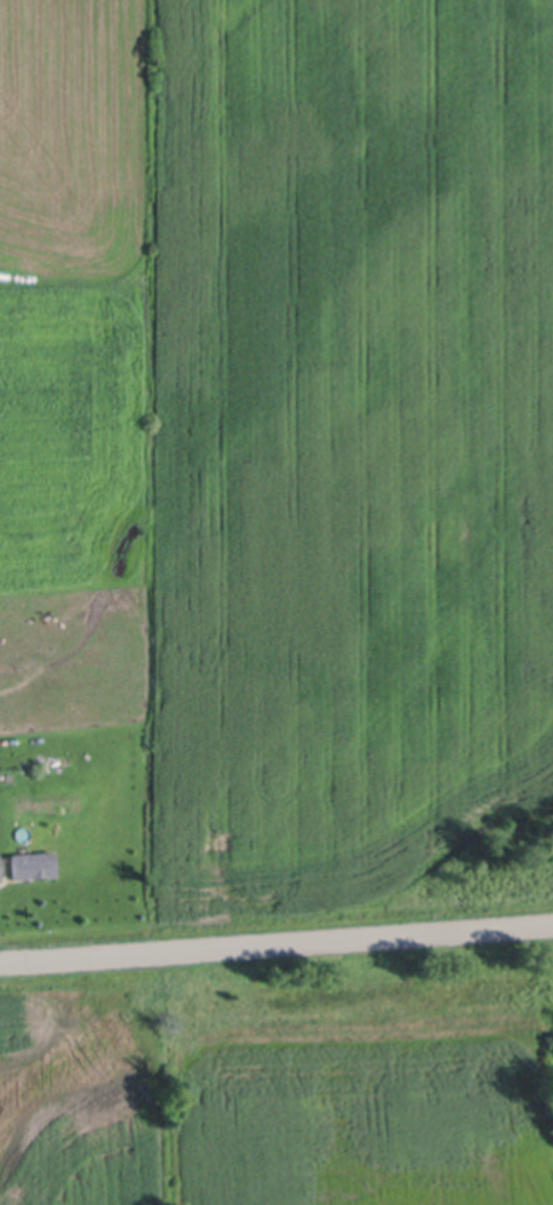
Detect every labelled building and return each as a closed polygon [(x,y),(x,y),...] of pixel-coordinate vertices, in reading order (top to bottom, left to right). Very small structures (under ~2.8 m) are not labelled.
[(56,874),(13,878),(12,854),(54,850),(56,874)]
